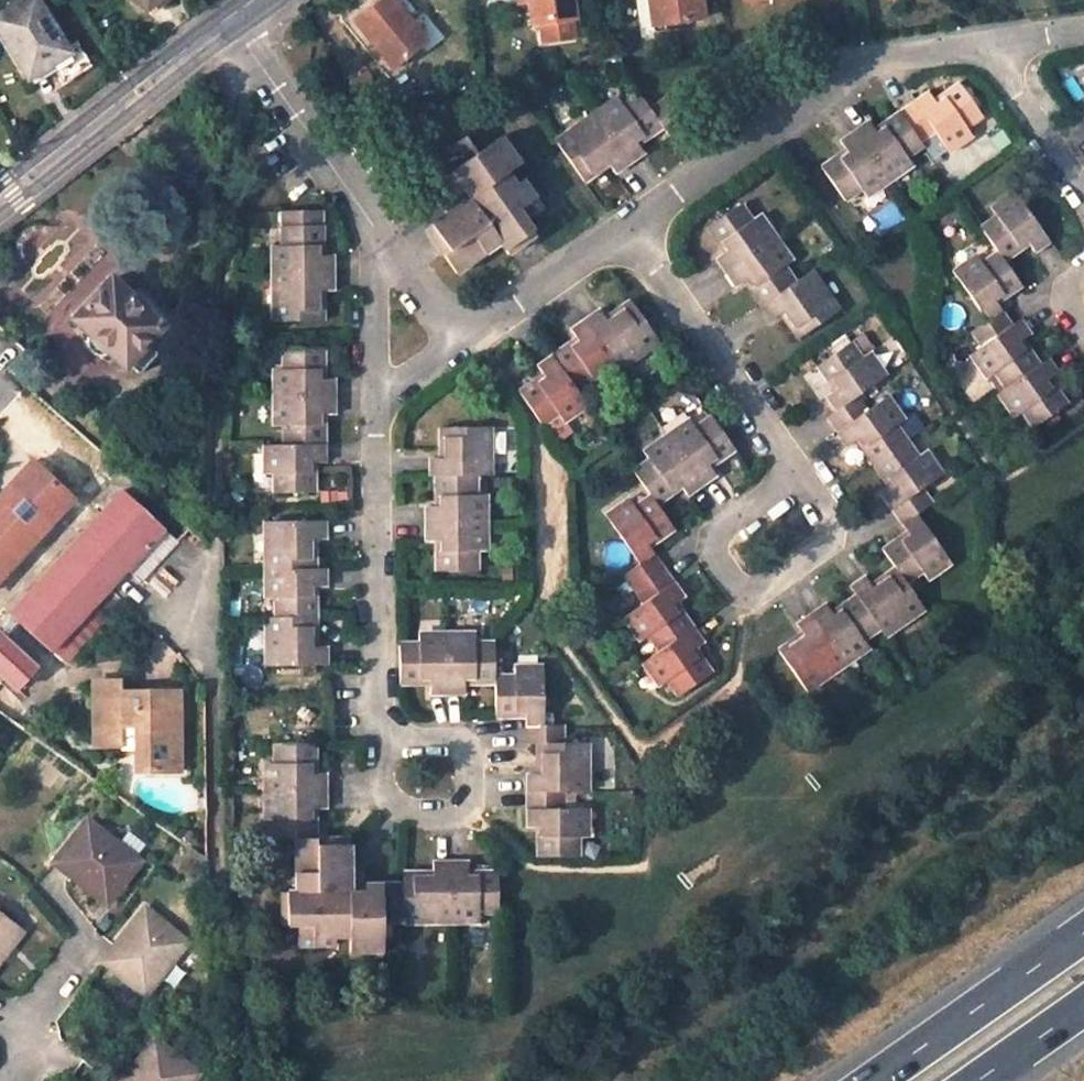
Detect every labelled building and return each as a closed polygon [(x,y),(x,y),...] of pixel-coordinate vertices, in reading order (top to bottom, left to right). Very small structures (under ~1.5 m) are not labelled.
[(38,0),(27,0),(0,17),(0,30),(31,78),(54,64),(65,82),(91,65),(77,42),(67,48),(38,0)] [(391,76),(424,44),(381,0),(380,0),(348,31),(391,76)] [(533,27),(575,20),(572,0),(528,0),(529,6),(533,27)] [(654,28),(667,26),(667,23),(667,22),(663,1),(663,0),(649,0),(654,28)] [(667,23),(705,17),(702,0),(663,0),(663,1),(667,22),(667,23)] [(935,132),(947,149),(971,133),(965,125),(981,114),(958,82),(933,100),(927,91),(899,112),(921,143),(935,132)] [(661,126),(668,136),(686,123),(665,95),(647,107),(661,126)] [(617,99),(594,115),(628,163),(643,153),(636,143),(661,126),(647,107),(640,96),(622,107),(617,99)] [(887,179),(911,162),(905,154),(921,143),(899,112),(874,129),(867,120),(852,129),(887,179)] [(594,115),(556,141),(582,179),(607,162),(614,173),(628,163),(594,115)] [(846,150),(822,168),(844,199),(860,187),(865,195),(887,179),(852,129),(838,140),(846,150)] [(462,138),(431,160),(453,190),(470,178),(479,189),(424,228),(455,272),(499,242),(508,253),(532,235),(522,222),(541,209),(520,179),(514,184),(505,172),(521,161),(502,135),(475,155),(462,138)] [(1035,252),(1049,242),(1014,192),(990,208),(996,216),(980,227),(998,252),(1003,259),(1028,242),(1035,252)] [(737,205),(707,227),(725,251),(715,259),(735,287),(746,279),(761,303),(793,281),(782,265),(789,261),(757,215),(748,221),(737,205)] [(321,255),(322,210),(282,210),(281,245),(273,245),(273,274),(332,274),(332,254),(321,255)] [(1013,322),(997,300),(1020,284),(1003,259),(998,252),(982,264),(977,257),(953,274),(987,320),(970,332),(980,346),(1013,322)] [(761,303),(759,304),(770,321),(781,313),(797,337),(837,310),(810,270),(793,281),(761,303)] [(273,274),(273,320),(322,319),(322,291),(332,291),(332,274),(273,274)] [(111,280),(72,322),(93,341),(98,348),(103,353),(109,356),(126,371),(130,367),(140,376),(161,354),(149,344),(172,318),(134,282),(124,292),(111,280)] [(618,368),(657,340),(629,299),(604,317),(597,308),(584,318),(618,368)] [(574,387),(591,377),(595,384),(618,368),(584,318),(568,329),(575,338),(552,354),(574,387)] [(969,356),(984,379),(995,371),(1006,387),(1036,365),(1019,341),(1031,333),(1021,318),(1014,324),(1013,322),(980,346),(981,347),(969,356)] [(849,343),(819,364),(835,388),(823,397),(833,412),(859,393),(884,375),(868,352),(859,358),(849,343)] [(321,348),(284,349),(283,369),(274,368),(274,396),(334,396),(334,378),(321,378),(321,348)] [(542,375),(519,391),(543,426),(558,415),(561,421),(586,404),(574,387),(552,354),(535,366),(542,375)] [(1006,387),(998,392),(1014,417),(1023,410),(1033,425),(1065,404),(1048,380),(1058,373),(1047,357),(1036,365),(1006,387)] [(826,416),(846,446),(857,438),(874,461),(905,440),(895,425),(902,420),(886,396),(869,408),(859,393),(833,412),(826,416)] [(284,424),(284,445),(322,444),(323,414),(334,413),(334,396),(274,396),(273,425),(284,424)] [(701,485),(715,476),(708,466),(732,449),(709,416),(694,427),(689,419),(666,435),(701,485)] [(489,474),(491,427),(437,427),(437,457),(428,457),(428,476),(434,476),(476,474),(489,474)] [(648,460),(633,471),(650,496),(655,503),(680,485),(686,495),(701,485),(666,435),(643,452),(648,460)] [(922,486),(940,474),(924,450),(915,456),(905,440),(874,461),(891,487),(881,495),(889,508),(922,486)] [(284,445),(264,445),(263,474),(274,474),(274,493),(313,493),(313,462),(323,462),(322,444),(284,445)] [(73,503),(31,463),(0,497),(0,582),(73,503)] [(434,476),(434,506),(425,506),(424,523),(484,523),(485,495),(475,494),(476,474),(434,476)] [(904,582),(921,570),(926,578),(950,561),(917,512),(932,501),(922,486),(889,508),(906,531),(882,548),(893,566),(904,582)] [(178,543),(120,491),(9,615),(19,624),(66,666),(178,543)] [(663,567),(649,544),(672,528),(655,503),(650,496),(634,507),(629,498),(605,515),(640,564),(623,576),(631,589),(663,567)] [(314,569),(314,539),(326,539),(326,520),(266,521),(266,569),(314,569)] [(484,523),(424,523),(424,540),(434,540),(434,570),(476,569),(476,550),(484,550),(484,523)] [(863,575),(849,585),(856,596),(877,628),(883,635),(922,607),(904,582),(893,566),(869,584),(863,575)] [(690,628),(673,601),(683,594),(663,567),(631,589),(641,603),(623,616),(639,640),(647,634),(659,651),(690,628)] [(314,617),(314,586),(326,586),(326,568),(314,569),(266,569),(265,598),(276,598),(275,617),(314,617)] [(844,663),(868,646),(862,638),(877,628),(856,596),(832,613),(824,603),(810,613),(844,663)] [(844,663),(810,613),(795,624),(803,634),(778,651),(805,690),(844,663)] [(19,624),(9,615),(0,625),(0,635),(4,640),(19,624)] [(266,617),(265,665),(327,664),(326,648),(314,648),(314,617),(275,617),(266,617)] [(659,651),(644,662),(660,686),(668,679),(678,695),(708,673),(691,648),(702,640),(693,626),(690,628),(659,651)] [(418,645),(399,645),(399,683),(429,683),(429,695),(445,694),(445,634),(418,635),(418,645)] [(445,694),(463,694),(463,682),(494,682),(494,674),(494,643),(473,643),(473,634),(445,634),(445,694)] [(37,671),(4,640),(0,635),(0,683),(2,681),(16,693),(37,671)] [(541,723),(541,666),(513,666),(513,674),(494,674),(494,682),(494,716),(524,716),(524,743),(535,743),(564,742),(564,722),(541,723)] [(119,683),(93,683),(95,748),(120,747),(120,727),(133,727),(141,726),(142,771),(179,771),(177,692),(120,693),(119,683)] [(135,771),(142,771),(141,726),(133,727),(135,771)] [(564,791),(586,791),(585,741),(564,742),(535,743),(537,773),(525,773),(525,792),(564,791)] [(326,791),(326,773),(314,773),(314,743),(275,744),(274,764),(266,763),(266,790),(326,791)] [(326,791),(266,790),(265,818),(274,818),(274,837),(295,836),(314,836),(314,807),(327,806),(326,791)] [(525,792),(525,826),(537,825),(537,855),(577,855),(576,838),(587,838),(587,807),(563,808),(564,791),(525,792)] [(87,822),(54,865),(108,905),(141,863),(87,822)] [(350,899),(350,836),(314,836),(295,836),(295,889),(282,889),(282,927),(298,927),(298,946),(333,946),(333,936),(348,935),(348,952),(383,952),(383,923),(403,922),(402,882),(363,882),(364,899),(350,899)] [(450,920),(450,860),(432,861),(432,871),(403,871),(402,882),(403,922),(450,920)] [(450,920),(478,920),(478,912),(497,911),(496,870),(467,870),(467,860),(450,860),(450,920)] [(143,909),(103,961),(146,996),(188,943),(143,909)] [(25,933),(0,913),(0,965),(25,933)] [(124,1080),(195,1080),(198,1077),(155,1043),(124,1080)]
